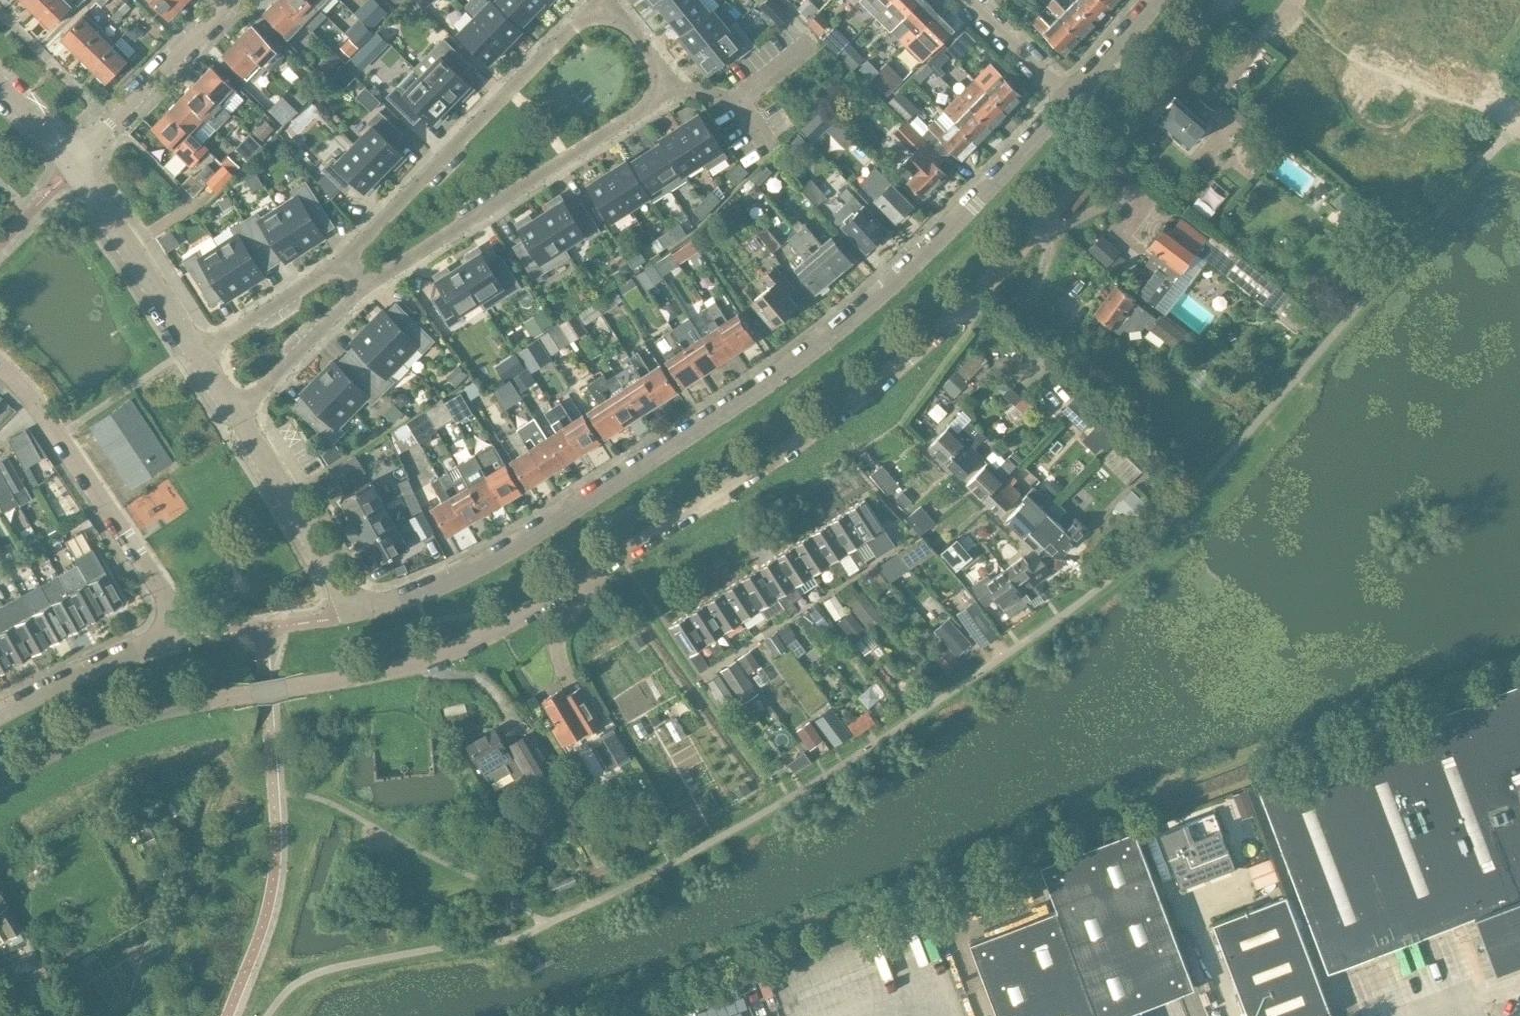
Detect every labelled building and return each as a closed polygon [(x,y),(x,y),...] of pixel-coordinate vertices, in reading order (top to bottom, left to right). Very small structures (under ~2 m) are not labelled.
[(47,0),(23,0),(27,4),(29,4),(36,11),(47,0)] [(72,0),(47,0),(36,11),(42,17),(42,19),(47,25),(50,24),(51,26),(74,3),(72,0)] [(180,0),(149,0),(167,17),(168,16),(170,16),(175,11),(176,8),(182,2),(180,0)] [(279,0),(278,0),(273,5),(271,5),(266,10),(266,12),(264,14),(288,37),(302,23),(279,0)] [(317,7),(310,0),(279,0),(302,23),(311,31),(326,16),(317,7)] [(520,0),(495,0),(493,2),(490,0),(489,1),(520,31),(521,30),(518,27),(533,13),(520,0)] [(533,13),(545,0),(520,0),(533,13)] [(693,0),(658,0),(654,4),(654,5),(657,2),(670,18),(693,0)] [(714,11),(713,10),(711,12),(701,0),(693,0),(670,18),(683,35),(680,37),(681,37),(714,11)] [(773,0),(766,0),(761,5),(780,24),(789,15),(773,0)] [(820,9),(811,0),(807,0),(796,10),(807,22),(820,9)] [(890,0),(860,0),(875,15),(890,0)] [(920,0),(890,0),(875,15),(890,30),(920,0)] [(937,13),(925,0),(920,0),(890,30),(905,45),(937,13)] [(1073,2),(1065,10),(1055,0),(1053,0),(1047,6),(1080,38),(1094,23),(1073,2)] [(1103,0),(1075,0),(1073,2),(1094,23),(1110,7),(1103,0)] [(520,31),(489,1),(474,16),(505,46),(520,31)] [(1080,38),(1047,6),(1032,21),(1065,53),(1080,38)] [(373,10),(362,20),(372,29),(382,19),(373,10)] [(694,54),(727,27),(714,11),(681,37),(694,54)] [(77,51),(100,28),(85,13),(62,37),(68,43),(68,45),(73,50),(76,50),(77,51)] [(829,24),(818,13),(808,23),(819,34),(829,24)] [(921,61),(953,28),(937,13),(905,45),(921,61)] [(505,46),(474,16),(459,32),(489,62),(505,46)] [(754,45),(735,21),(727,27),(694,54),(708,72),(734,51),(739,57),(754,45)] [(135,24),(127,32),(134,38),(137,39),(143,32),(135,24)] [(283,56),(252,25),(251,27),(249,27),(244,32),(244,34),(238,41),(261,64),(269,71),(270,70),(274,67),(280,61),(282,57),(283,56)] [(92,66),(115,43),(100,28),(77,51),(83,57),(83,60),(88,65),(91,65),(92,66)] [(841,35),(830,46),(839,55),(850,43),(841,35)] [(357,48),(348,39),(340,48),(349,56),(357,48)] [(457,72),(467,62),(443,39),(415,67),(451,102),(459,94),(463,99),(473,88),(457,72)] [(261,64),(238,41),(231,47),(229,47),(224,53),(224,54),(222,56),(246,79),(261,64)] [(130,58),(115,43),(92,66),(98,72),(98,74),(103,80),(106,80),(107,81),(130,58)] [(863,58),(850,45),(840,54),(854,67),(863,58)] [(940,67),(950,57),(941,48),(927,63),(934,70),(942,77),(946,73),(940,67)] [(328,72),(340,59),(330,49),(318,62),(328,72)] [(353,58),(346,65),(356,74),(363,67),(353,58)] [(879,72),(868,61),(860,69),(871,80),(879,72)] [(919,85),(934,70),(927,63),(912,79),(919,85)] [(1022,96),(990,64),(974,80),(1007,112),(1022,96)] [(236,90),(212,67),(211,68),(209,68),(204,73),(204,75),(197,82),(221,105),(236,90)] [(354,77),(343,67),(335,76),(346,86),(354,77)] [(451,102),(415,67),(415,68),(421,75),(404,92),(401,89),(391,99),(411,119),(421,109),(437,125),(447,114),(443,110),(451,102)] [(893,89),(893,85),(885,77),(877,85),(887,95),(893,89)] [(1007,112),(974,80),(959,95),(992,127),(1007,112)] [(221,105),(197,82),(190,89),(188,89),(184,94),(183,96),(182,97),(206,120),(221,105)] [(916,108),(898,90),(887,101),(905,119),(916,108)] [(297,109),(281,94),(267,109),(283,124),(297,109)] [(992,127),(959,95),(944,111),(977,142),(992,127)] [(1207,122),(1204,120),(1212,110),(1198,98),(1190,108),(1175,95),(1155,119),(1187,145),(1207,122)] [(206,120),(182,97),(176,103),(174,103),(168,109),(168,111),(167,113),(191,136),(192,134),(206,120)] [(310,103),(303,111),(307,115),(313,115),(317,110),(310,103)] [(405,157),(389,141),(399,131),(379,111),(368,122),(372,125),(354,143),(383,171),(391,163),(395,168),(405,157)] [(977,142),(944,111),(928,126),(932,130),(923,138),(944,159),(952,150),(961,158),(977,142)] [(207,149),(192,134),(191,136),(167,113),(152,128),(190,166),(207,149)] [(726,156),(698,113),(680,125),(703,161),(707,168),(726,156)] [(261,140),(273,129),(265,120),(253,131),(261,140)] [(944,159),(923,138),(904,120),(898,127),(919,147),(904,163),(916,174),(908,182),(923,197),(946,174),(938,165),(944,159)] [(703,161),(680,125),(661,137),(684,173),(703,161)] [(298,139),(287,128),(280,135),(290,146),(298,139)] [(663,140),(645,152),(664,182),(669,190),(688,178),(684,173),(661,137),(663,140)] [(284,148),(275,139),(268,146),(276,155),(284,148)] [(383,171),(354,143),(337,161),(333,158),(323,168),(343,188),(353,178),(369,194),(379,183),(375,179),(383,171)] [(626,160),(625,160),(648,196),(651,201),(669,190),(664,182),(645,152),(628,163),(626,160)] [(870,162),(862,153),(854,161),(863,169),(870,162)] [(228,156),(221,163),(224,166),(232,174),(239,167),(228,156)] [(215,157),(199,174),(208,182),(216,190),(232,174),(224,166),(221,163),(215,157)] [(648,196),(625,160),(607,172),(630,208),(648,196)] [(855,174),(842,160),(834,167),(848,181),(855,174)] [(737,181),(747,171),(739,164),(729,174),(737,181)] [(255,175),(249,165),(241,173),(246,181),(255,175)] [(759,185),(772,172),(765,165),(752,178),(759,185)] [(912,204),(875,167),(867,176),(882,190),(874,199),(896,220),(898,219),(899,220),(906,213),(905,211),(912,204)] [(630,208),(607,172),(588,184),(611,220),(630,208)] [(826,196),(812,180),(801,189),(815,206),(826,196)] [(333,225),(305,181),(292,190),(295,196),(278,207),(305,249),(318,241),(316,237),(333,225)] [(886,232),(864,209),(865,208),(847,188),(840,195),(846,202),(834,214),(836,217),(836,218),(835,219),(835,221),(836,222),(836,223),(837,224),(839,224),(840,224),(841,224),(842,223),(867,250),(886,232)] [(709,209),(719,200),(711,192),(702,202),(709,209)] [(599,230),(583,206),(572,213),(560,194),(547,202),(550,208),(541,214),(568,256),(568,255),(563,247),(584,234),(586,238),(599,230)] [(227,198),(219,203),(223,211),(232,205),(227,198)] [(701,217),(709,209),(702,202),(694,210),(701,217)] [(725,224),(737,213),(729,204),(717,215),(725,224)] [(305,249),(278,207),(261,218),(257,212),(244,220),(273,264),(290,253),(292,257),(305,249)] [(568,256),(541,214),(531,220),(528,214),(516,222),(528,241),(516,249),(534,277),(568,256)] [(852,260),(831,236),(822,244),(800,219),(792,226),(797,232),(834,276),(842,268),(843,270),(851,264),(849,262),(852,260)] [(273,264),(244,220),(232,229),(235,235),(218,246),(245,288),(258,279),(256,275),(273,264)] [(1310,312),(1214,236),(1209,242),(1180,220),(1172,231),(1165,226),(1149,246),(1155,251),(1146,264),(1155,271),(1138,292),(1162,312),(1186,281),(1189,284),(1206,261),(1295,331),(1310,312)] [(685,233),(679,224),(670,230),(676,239),(685,233)] [(781,245),(766,226),(757,233),(773,252),(781,245)] [(676,239),(670,230),(658,237),(664,247),(676,239)] [(834,276),(797,232),(788,240),(805,259),(795,267),(816,291),(817,290),(819,291),(826,285),(825,283),(834,276)] [(177,244),(169,233),(159,239),(166,251),(177,244)] [(1090,250),(1107,266),(1119,253),(1102,237),(1090,250)] [(691,241),(672,253),(679,263),(698,251),(691,241)] [(245,288),(218,246),(201,257),(197,251),(184,259),(212,303),(230,292),(232,296),(245,288)] [(520,286),(502,258),(490,266),(478,247),(465,255),(468,260),(459,266),(486,308),(520,286)] [(645,259),(638,250),(627,258),(633,267),(645,259)] [(678,265),(671,253),(655,264),(662,275),(678,265)] [(663,279),(653,265),(637,276),(647,290),(663,279)] [(486,308),(459,266),(450,272),(446,267),(434,275),(446,294),(434,301),(450,325),(462,317),(460,313),(480,300),(485,308),(486,308)] [(797,306),(787,293),(793,288),(775,266),(764,276),(772,285),(752,302),(773,326),(777,323),(780,323),(785,319),(785,316),(797,306)] [(640,290),(633,280),(620,288),(627,299),(640,290)] [(1158,320),(1135,302),(1136,301),(1117,286),(1095,314),(1119,333),(1124,328),(1126,330),(1141,328),(1144,324),(1178,351),(1188,338),(1161,316),(1158,320)] [(602,313),(622,300),(615,290),(595,303),(602,313)] [(532,292),(522,299),(530,312),(540,305),(532,292)] [(754,339),(738,314),(728,320),(715,301),(707,306),(738,352),(753,342),(752,340),(754,339)] [(433,340),(396,303),(381,318),(378,315),(367,326),(402,361),(417,346),(422,351),(433,340)] [(585,324),(602,313),(595,303),(578,314),(585,324)] [(738,352),(707,306),(699,312),(712,331),(702,337),(720,364),(738,352)] [(555,311),(549,315),(555,324),(564,318),(560,312),(555,311)] [(588,331),(577,314),(560,325),(571,342),(588,331)] [(720,364),(702,337),(693,343),(681,324),(672,329),(703,375),(720,364)] [(571,342),(560,325),(539,339),(550,356),(571,342)] [(402,361),(367,326),(356,337),(359,340),(345,355),(383,391),(393,380),(388,375),(402,361)] [(703,375),(672,329),(664,334),(677,354),(667,360),(684,385),(686,383),(687,385),(703,375)] [(550,359),(538,340),(518,353),(530,372),(550,359)] [(677,390),(660,364),(651,371),(638,351),(630,357),(660,403),(675,393),(674,391),(677,390)] [(383,391),(345,355),(331,369),(328,365),(317,377),(353,412),(367,397),(372,402),(383,391)] [(516,355),(511,359),(519,373),(525,369),(516,355)] [(660,403),(630,357),(622,362),(626,369),(616,375),(625,388),(642,414),(660,403)] [(506,376),(499,366),(484,376),(490,386),(506,376)] [(527,369),(511,379),(518,390),(534,380),(527,369)] [(955,371),(942,385),(953,395),(966,382),(955,371)] [(642,414),(625,388),(616,375),(608,381),(603,374),(595,379),(625,426),(642,414)] [(353,412),(317,377),(306,388),(310,391),(295,406),(332,443),(343,431),(338,426),(353,412)] [(625,426),(595,379),(587,384),(600,404),(590,410),(606,435),(608,434),(609,436),(625,426)] [(509,381),(496,389),(503,400),(516,392),(509,381)] [(474,382),(464,388),(471,399),(481,392),(474,382)] [(1032,409),(1009,387),(1002,395),(1025,416),(1032,409)] [(471,411),(458,390),(446,398),(458,418),(471,411)] [(400,394),(394,397),(401,407),(410,401),(406,395),(400,394)] [(1094,416),(1075,399),(1063,413),(1082,430),(1094,416)] [(169,460),(129,400),(89,427),(129,487),(169,460)] [(599,440),(582,415),(572,421),(560,402),(552,407),(582,453),(598,443),(597,441),(599,440)] [(393,404),(384,413),(393,422),(402,414),(393,404)] [(445,423),(434,406),(424,412),(435,430),(445,423)] [(582,453),(552,407),(543,412),(556,432),(547,438),(564,465),(582,453)] [(435,430),(424,412),(408,422),(419,442),(432,442),(432,434),(436,432),(435,430)] [(525,424),(517,429),(547,476),(564,465),(547,438),(535,418),(525,424)] [(945,462),(977,428),(969,420),(957,433),(949,425),(929,446),(945,462)] [(419,442),(408,422),(390,433),(400,454),(419,442)] [(1100,423),(1089,435),(1105,451),(1117,439),(1100,423)] [(982,457),(973,449),(986,436),(977,428),(945,462),(961,478),(982,457)] [(547,476),(517,429),(509,435),(521,454),(512,460),(528,486),(530,485),(531,486),(547,476)] [(40,459),(24,430),(6,440),(22,469),(40,459)] [(493,445),(474,456),(503,504),(519,494),(518,492),(520,491),(493,445)] [(336,446),(322,455),(328,464),(342,455),(336,446)] [(987,463),(967,484),(983,499),(1004,479),(1016,466),(1021,461),(1013,452),(1008,458),(1008,457),(995,470),(987,463)] [(503,504),(474,456),(466,461),(478,481),(469,487),(485,514),(503,504)] [(7,457),(0,461),(0,472),(11,492),(23,486),(7,457)] [(355,457),(332,472),(341,486),(364,471),(355,457)] [(881,464),(868,474),(887,495),(899,485),(881,464)] [(1020,494),(1011,486),(1017,480),(1020,483),(1027,476),(1018,467),(1006,480),(1004,479),(983,499),(1000,515),(1020,494)] [(11,492),(0,472),(0,508),(2,512),(18,503),(11,492)] [(485,514),(469,487),(462,475),(452,480),(447,472),(439,477),(467,525),(485,514)] [(467,525),(439,477),(430,482),(442,502),(432,508),(448,534),(450,533),(451,534),(467,525)] [(407,478),(398,483),(405,498),(414,493),(407,478)] [(383,503),(370,481),(341,498),(353,520),(383,503)] [(920,503),(902,485),(890,497),(907,515),(920,503)] [(1025,500),(1005,521),(1021,537),(1055,501),(1046,493),(1044,495),(1033,486),(1022,498),(1025,500)] [(420,505),(414,493),(405,498),(410,509),(420,505)] [(865,499),(847,510),(866,540),(876,554),(877,557),(895,546),(884,529),(865,499)] [(1064,530),(1055,521),(1065,511),(1055,501),(1021,537),(1037,552),(1043,546),(1051,553),(1056,548),(1063,554),(1086,530),(1075,519),(1064,530)] [(395,525),(383,503),(353,520),(366,542),(395,525)] [(934,522),(922,508),(909,519),(920,533),(934,522)] [(847,510),(829,522),(849,552),(860,569),(867,564),(865,561),(876,554),(866,540),(847,510)] [(422,513),(410,520),(421,538),(432,532),(422,513)] [(931,546),(950,528),(944,521),(924,539),(931,546)] [(849,552),(829,522),(811,533),(831,563),(840,577),(847,572),(838,559),(849,552)] [(408,546),(395,525),(366,542),(378,563),(408,546)] [(831,563),(811,533),(794,545),(813,575),(831,563)] [(933,555),(921,538),(906,548),(918,565),(933,555)] [(953,542),(941,554),(954,568),(966,557),(953,542)] [(794,545),(776,556),(796,586),(802,595),(819,584),(813,575),(794,545)] [(121,602),(103,572),(90,549),(72,559),(75,565),(102,613),(121,602)] [(776,556),(758,568),(778,598),(789,614),(797,608),(793,602),(802,596),(802,595),(796,586),(776,556)] [(1023,557),(1003,572),(1026,603),(1027,603),(1026,600),(1038,592),(1033,585),(1051,572),(1040,557),(1029,566),(1023,557)] [(1051,559),(1050,566),(1060,568),(1062,561),(1051,559)] [(75,565),(58,574),(85,623),(102,613),(75,565)] [(778,598),(758,568),(741,579),(760,609),(778,598)] [(987,576),(971,587),(985,605),(995,598),(1008,616),(1026,603),(1003,572),(990,581),(987,576)] [(66,633),(85,623),(58,574),(39,585),(49,602),(48,603),(66,633)] [(760,609),(741,579),(723,591),(743,621),(760,609)] [(859,593),(852,583),(838,592),(845,602),(859,593)] [(743,621),(723,591),(705,602),(725,632),(743,621)] [(846,613),(834,595),(823,602),(835,620),(846,613)] [(975,601),(958,614),(982,647),(1000,635),(975,601)] [(705,602),(688,613),(708,644),(716,655),(724,650),(716,638),(725,632),(705,602)] [(66,633),(48,603),(30,613),(47,644),(66,633)] [(815,629),(819,625),(809,611),(796,619),(815,645),(823,639),(815,629)] [(47,644),(30,613),(12,623),(30,653),(47,644)] [(708,644),(688,613),(670,625),(701,672),(709,667),(698,650),(708,644)] [(12,623),(0,630),(0,644),(11,664),(30,653),(12,623)] [(786,648),(775,633),(764,641),(775,656),(786,648)] [(0,644),(0,670),(11,664),(0,644)] [(947,672),(959,661),(950,650),(937,661),(947,672)] [(759,666),(749,651),(738,658),(748,673),(759,666)] [(757,693),(735,661),(721,671),(743,703),(757,693)] [(733,697),(719,677),(708,685),(721,705),(733,697)] [(1256,783),(1328,972),(1475,916),(1496,973),(1519,964),(1519,683),(1256,783)] [(603,726),(580,687),(566,695),(563,689),(544,700),(559,727),(554,730),(563,745),(579,736),(581,739),(603,726)] [(884,701),(875,707),(881,715),(890,708),(884,701)] [(852,737),(832,709),(816,721),(835,748),(852,737)] [(513,759),(495,728),(468,745),(491,784),(511,771),(506,763),(513,759)] [(550,776),(526,734),(509,744),(533,786),(550,776)] [(804,752),(797,757),(799,761),(797,762),(801,767),(810,760),(804,752)] [(746,785),(734,791),(738,798),(750,792),(746,785)] [(1234,866),(1214,812),(1160,832),(1180,886),(1234,866)] [(1135,829),(1042,865),(1058,909),(971,942),(999,1015),(1129,1015),(1128,1012),(1195,986),(1135,829)] [(0,893),(0,924),(7,936),(21,928),(0,893)] [(1286,896),(1213,924),(1248,1015),(1332,1015),(1286,896)]
